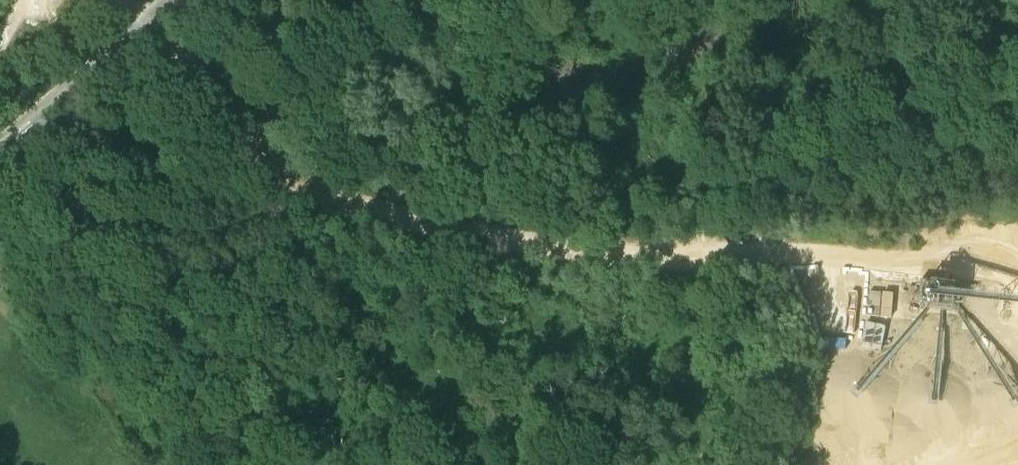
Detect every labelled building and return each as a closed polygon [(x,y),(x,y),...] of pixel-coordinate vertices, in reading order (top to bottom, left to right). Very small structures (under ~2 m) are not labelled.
[(875,302),(872,327),(899,329),(901,305),(875,302)] [(872,332),(866,354),(886,360),(892,337),(872,332)]
